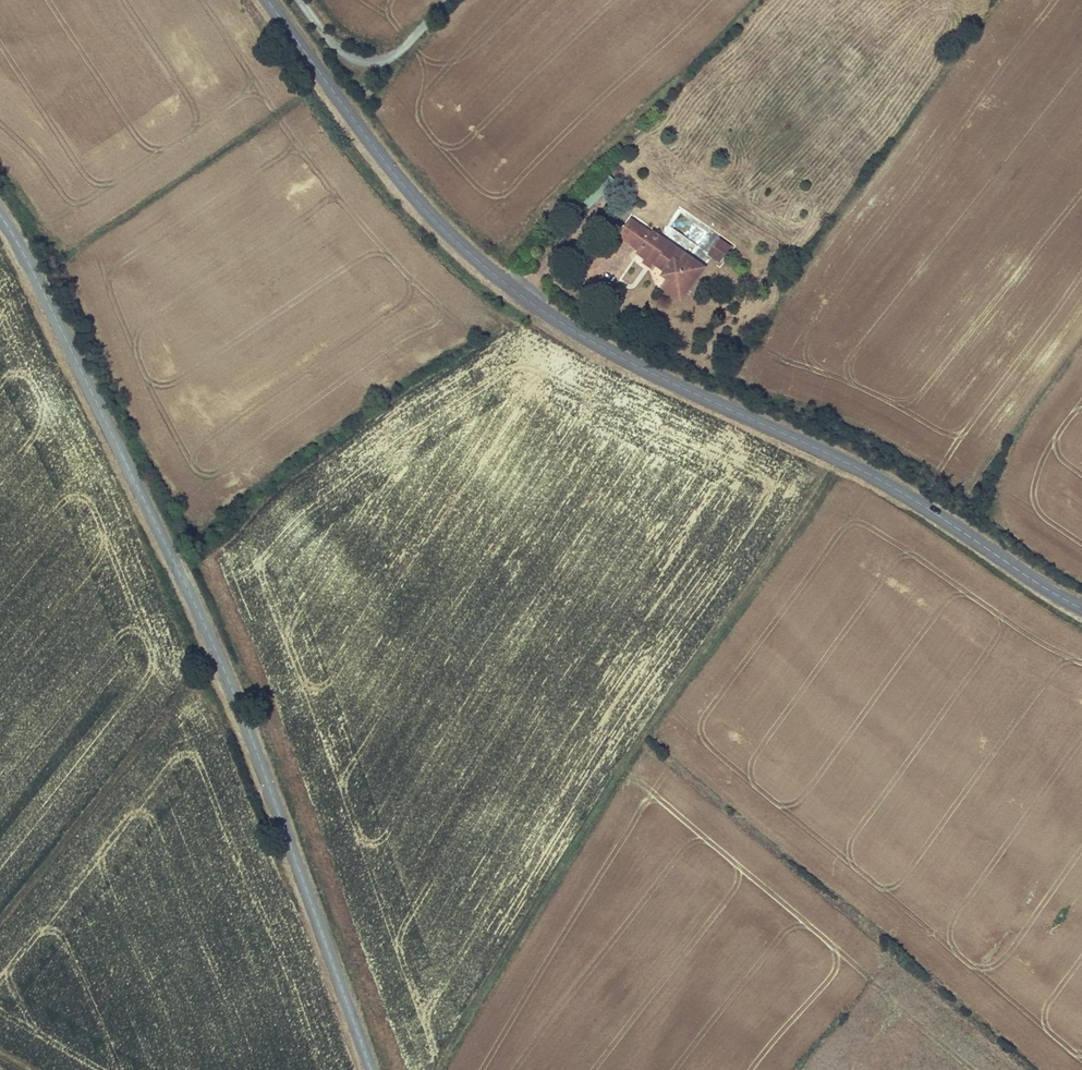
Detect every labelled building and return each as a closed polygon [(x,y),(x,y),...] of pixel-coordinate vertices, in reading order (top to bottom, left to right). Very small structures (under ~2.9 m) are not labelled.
[(680,301),(704,268),(652,231),(651,233),(631,219),(619,236),(640,250),(638,253),(646,259),(655,265),(655,264),(665,271),(662,276),(668,280),(663,288),(680,301)] [(719,240),(709,254),(719,261),(729,247),(719,240)] [(655,265),(646,259),(644,263),(652,269),(655,265)] [(592,293),(582,287),(578,294),(587,300),(592,293)] [(592,293),(587,300),(592,303),(596,296),(592,293)]
